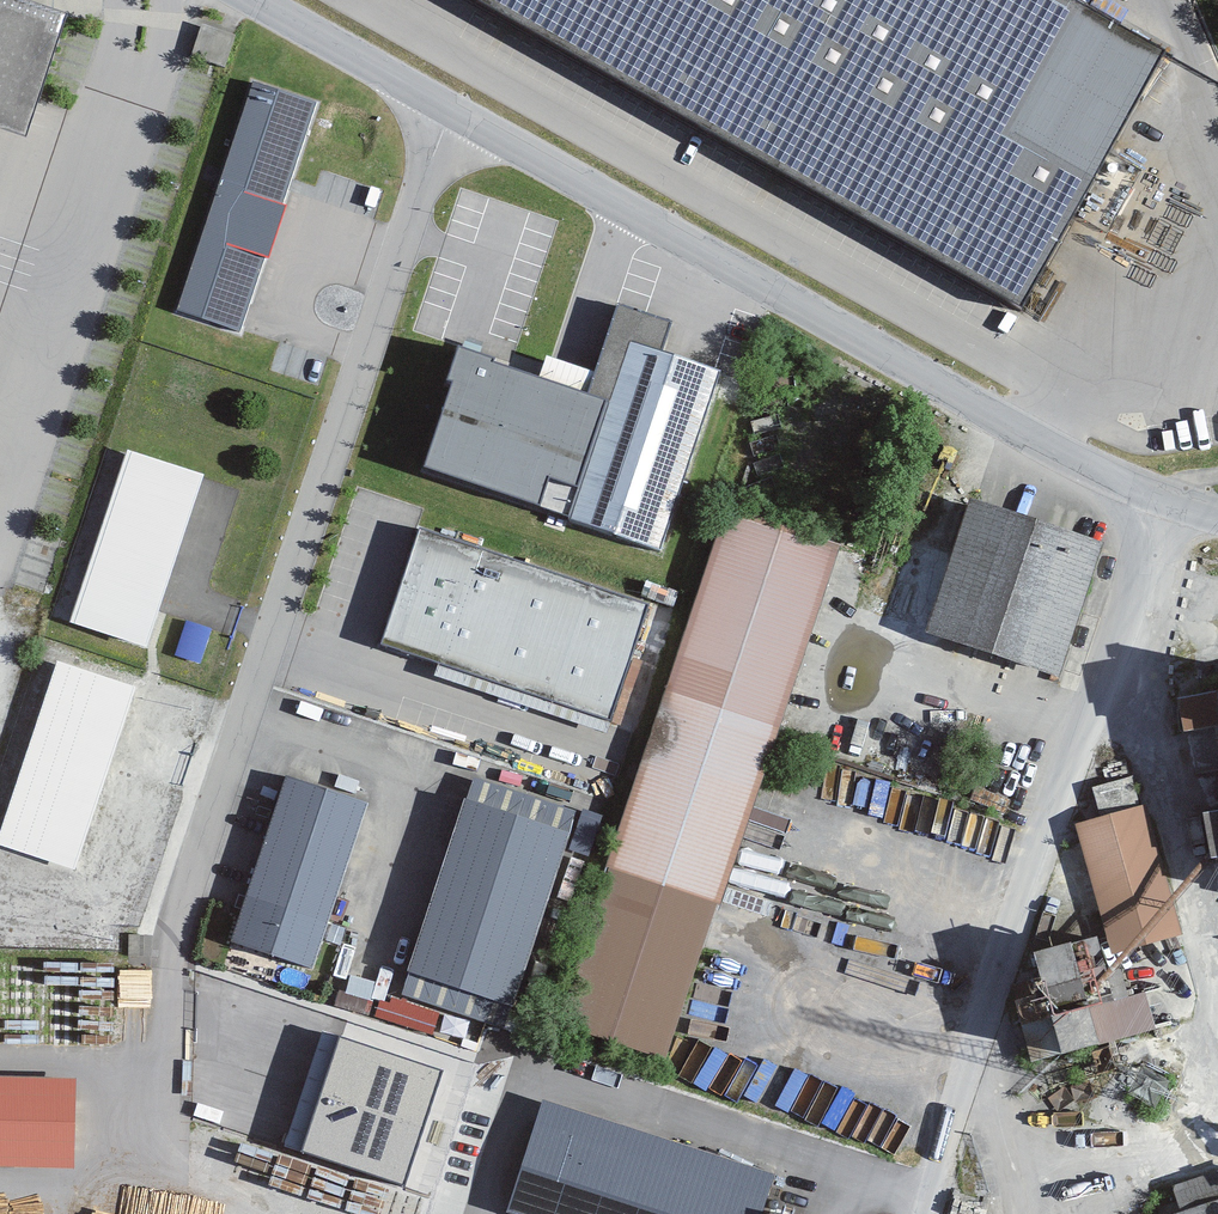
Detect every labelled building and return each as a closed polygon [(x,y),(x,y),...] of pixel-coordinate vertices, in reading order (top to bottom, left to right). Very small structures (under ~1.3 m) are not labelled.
[(58,17),(7,0),(0,0),(0,134),(16,140),(58,17)] [(1007,270),(1136,44),(1057,0),(528,0),(1007,270)] [(201,23),(193,56),(226,64),(234,31),(201,23)] [(282,221),(313,119),(239,88),(152,330),(232,358),(282,221)] [(578,398),(599,405),(560,523),(653,554),(712,375),(656,357),(665,328),(607,309),(578,398)] [(146,634),(208,455),(125,433),(60,606),(146,634)] [(1093,551),(961,505),(917,633),(1049,678),(1093,551)] [(602,874),(551,1029),(656,1063),(707,907),(714,910),(835,546),(718,508),(597,872),(602,874)] [(636,703),(671,598),(451,523),(412,630),(636,703)] [(185,620),(178,654),(202,659),(209,625),(185,620)] [(125,667),(46,639),(0,773),(0,847),(63,867),(125,667)] [(1204,732),(1217,803),(1217,693),(1161,704),(1168,739),(1204,732)] [(301,966),(357,805),(277,777),(221,938),(301,966)] [(1087,792),(1095,821),(1068,828),(1105,956),(1175,936),(1130,779),(1087,792)] [(473,798),(571,823),(576,806),(477,781),(473,798)] [(563,838),(456,803),(398,978),(505,1013),(563,838)] [(1186,820),(1195,865),(1217,860),(1217,813),(1186,820)] [(1012,992),(1029,1058),(1152,1027),(1143,991),(1130,995),(1123,967),(1103,972),(1092,930),(1029,946),(1039,985),(1012,992)] [(442,1077),(319,1036),(281,1149),(404,1189),(442,1077)] [(67,1080),(0,1079),(0,1170),(65,1171),(67,1080)] [(540,1102),(503,1213),(762,1213),(773,1179),(540,1102)] [(1166,1193),(1174,1213),(1217,1213),(1217,1175),(1166,1193)]
